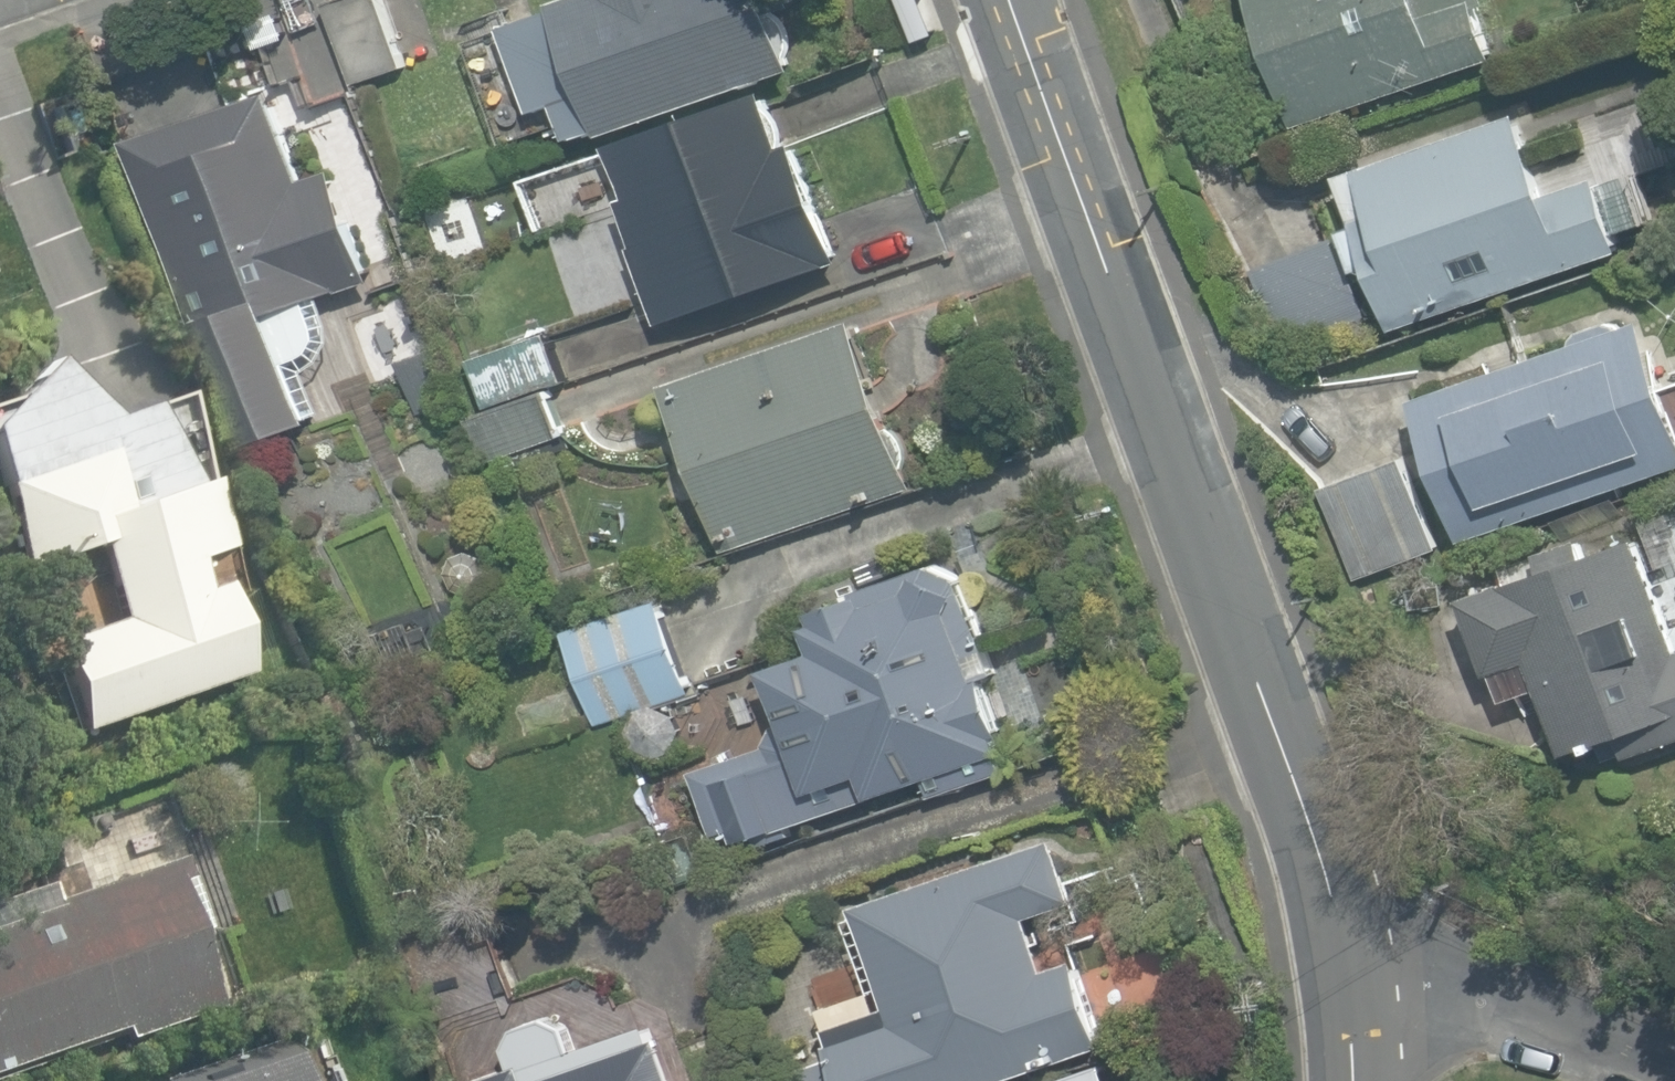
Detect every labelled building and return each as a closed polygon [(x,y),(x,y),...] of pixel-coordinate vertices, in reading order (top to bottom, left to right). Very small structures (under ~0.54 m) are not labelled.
[(355,88),(404,70),(400,60),(434,48),(416,0),(338,0),(325,5),(355,88)] [(573,139),(601,130),(603,138),(797,73),(777,12),(798,5),(796,0),(577,0),(512,27),(535,113),(561,105),(573,139)] [(925,33),(944,25),(933,0),(910,0),(925,33)] [(1294,126),(1494,58),(1476,6),(1488,2),(1487,0),(1251,0),(1294,126)] [(221,394),(240,448),(317,421),(307,376),(323,363),(335,341),(334,322),(326,299),(369,284),(415,414),(464,397),(409,241),(366,256),(364,257),(333,171),(307,180),(276,91),(133,141),(209,359),(197,363),(209,398),(221,394)] [(629,246),(656,324),(842,261),(798,133),(778,140),(762,94),(611,145),(628,196),(621,198),(636,244),(629,246)] [(1543,195),(1515,114),(1336,175),(1353,225),(1340,229),(1355,274),(1369,269),(1390,329),(1621,250),(1615,232),(1653,219),(1638,177),(1599,190),(1595,177),(1543,195)] [(1248,273),(1291,368),(1373,330),(1330,236),(1248,273)] [(672,382),(728,547),(916,483),(859,318),(672,382)] [(1645,320),(1625,327),(1611,321),(1583,331),(1576,342),(1413,397),(1461,540),(1674,467),(1674,383),(1667,385),(1645,320)] [(472,359),(490,408),(570,379),(552,330),(472,359)] [(82,736),(248,676),(217,588),(199,594),(188,562),(231,544),(208,487),(185,493),(138,412),(100,421),(41,363),(0,406),(0,497),(22,568),(85,545),(112,619),(48,641),(82,736)] [(469,417),(485,462),(565,434),(549,389),(469,417)] [(1318,492),(1354,586),(1438,553),(1403,459),(1318,492)] [(1643,517),(1662,570),(1674,565),(1674,517),(1671,507),(1643,517)] [(1625,761),(1674,743),(1674,628),(1642,538),(1599,554),(1591,533),(1542,551),(1549,570),(1465,600),(1503,704),(1538,691),(1561,755),(1616,735),(1625,761)] [(456,589),(471,594),(488,588),(493,571),(487,556),(471,550),(456,555),(448,572),(454,589),(456,589)] [(735,828),(740,843),(927,780),(932,796),(1004,772),(998,754),(1005,752),(980,679),(1000,672),(969,580),(944,563),(803,610),(816,650),(762,668),(785,736),(694,767),(716,834),(735,828)] [(639,742),(662,754),(679,749),(689,726),(682,709),(664,700),(693,690),(661,598),(565,632),(596,723),(644,707),(636,722),(635,726),(639,742)] [(660,847),(677,887),(707,874),(690,834),(660,847)] [(776,1080),(993,1080),(1104,1044),(1075,958),(1048,967),(1030,915),(1078,899),(1058,838),(855,906),(888,1004),(830,1024),(835,1041),(830,1042),(834,1054),(774,1075),(776,1080)] [(123,1032),(126,1041),(217,1011),(198,954),(214,949),(184,856),(50,900),(43,877),(0,891),(0,1072),(123,1032)] [(398,937),(428,1024),(517,994),(487,906),(398,937)] [(661,1036),(604,1056),(599,1041),(575,1049),(568,1024),(550,1015),(516,1025),(505,1045),(513,1067),(471,1080),(677,1080),(661,1036)] [(277,1042),(162,1080),(290,1080),(277,1042)] [(1103,1064),(1051,1080),(1109,1080),(1103,1064)]
